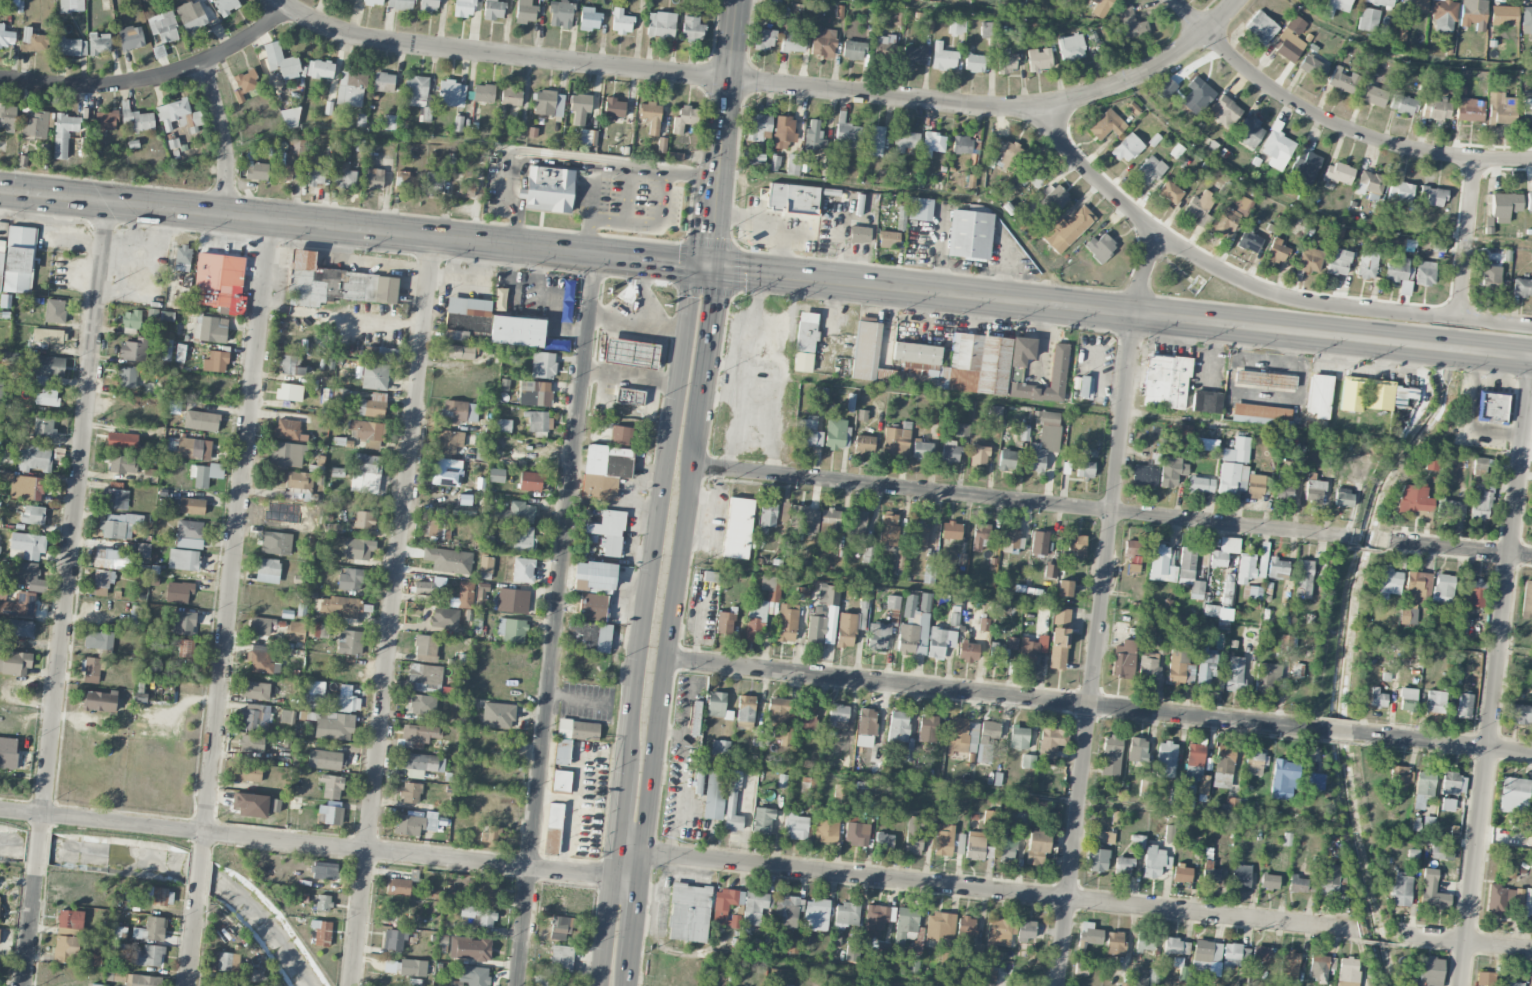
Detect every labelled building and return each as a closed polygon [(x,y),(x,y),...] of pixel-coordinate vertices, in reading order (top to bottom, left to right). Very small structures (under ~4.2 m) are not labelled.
[(59,13),(84,13),(84,0),(60,0),(59,13)] [(186,34),(208,24),(198,0),(195,0),(175,9),(186,34)] [(240,6),(237,0),(215,0),(213,1),(221,16),(240,6)] [(387,8),(413,11),(414,0),(388,0),(387,8)] [(439,0),(420,0),(420,12),(439,13),(439,0)] [(473,18),(476,0),(456,0),(454,15),(473,18)] [(484,19),(504,20),(505,2),(496,2),(496,0),(484,0),(484,19)] [(531,5),(531,0),(518,0),(515,21),(534,24),(537,6),(531,5)] [(548,27),(571,29),(573,2),(553,0),(550,0),(548,27)] [(1095,5),(1091,14),(1103,20),(1113,0),(1085,0),(1095,5)] [(1331,20),(1334,9),(1348,13),(1352,0),(1328,0),(1323,17),(1331,20)] [(1452,22),(1456,23),(1457,2),(1445,1),(1445,0),(1433,0),(1431,31),(1452,32),(1452,22)] [(1460,25),(1475,25),(1475,32),(1485,32),(1486,0),(1461,0),(1460,25)] [(1517,26),(1517,6),(1491,6),(1490,25),(1517,26)] [(599,31),(602,13),(594,13),(594,8),(581,7),(579,29),(599,31)] [(622,16),(623,8),(613,7),(611,32),(632,34),(633,17),(622,16)] [(1150,33),(1146,20),(1135,23),(1131,7),(1117,10),(1124,39),(1150,33)] [(1521,7),(1522,34),(1531,34),(1531,7),(1521,7)] [(1358,30),(1377,32),(1379,10),(1360,8),(1358,30)] [(146,17),(152,36),(158,34),(161,44),(180,39),(171,10),(146,17)] [(1244,27),(1265,44),(1279,27),(1258,10),(1244,27)] [(674,38),(675,13),(648,12),(647,37),(674,38)] [(1307,24),(1294,15),(1270,46),(1291,63),(1306,45),(1297,37),(1307,24)] [(699,17),(683,16),(682,40),(703,42),(704,25),(698,25),(699,17)] [(966,19),(949,18),(949,34),(965,34),(966,19)] [(981,38),(993,39),(993,22),(981,22),(981,38)] [(0,24),(0,47),(15,47),(15,31),(4,31),(4,24),(0,24)] [(122,51),(145,47),(141,25),(117,29),(122,51)] [(31,27),(22,27),(22,51),(47,52),(47,35),(31,34),(31,27)] [(837,29),(813,27),(810,55),(834,58),(837,29)] [(774,30),(755,29),(754,50),(773,51),(774,30)] [(805,32),(782,31),(781,52),(805,52),(805,32)] [(89,54),(110,54),(110,34),(98,34),(98,33),(89,33),(89,54)] [(1086,60),(1081,34),(1058,37),(1062,63),(1086,60)] [(875,35),(874,55),(897,55),(897,36),(875,35)] [(87,40),(55,39),(55,55),(86,56),(87,40)] [(842,59),(863,61),(865,43),(844,41),(842,59)] [(932,69),(956,70),(957,51),(941,51),(942,41),(934,41),(932,69)] [(927,46),(919,45),(918,48),(904,46),(902,63),(925,66),(927,46)] [(997,72),(1017,72),(1017,54),(1009,54),(1009,48),(998,48),(997,72)] [(1052,70),(1051,49),(1028,50),(1029,71),(1052,70)] [(1322,81),(1330,66),(1306,52),(1298,67),(1322,81)] [(279,69),(282,81),(301,76),(295,53),(266,61),(269,71),(279,69)] [(984,72),(984,54),(965,54),(965,72),(984,72)] [(308,60),(307,77),(332,79),(334,63),(308,60)] [(1342,71),(1343,67),(1337,64),(1327,85),(1351,95),(1359,79),(1342,71)] [(233,76),(237,90),(233,91),(237,104),(244,102),(241,93),(260,87),(254,69),(233,76)] [(363,106),(364,71),(339,70),(338,105),(363,106)] [(394,92),(395,74),(375,73),(374,91),(394,92)] [(1195,117),(1216,94),(1196,75),(1187,86),(1192,90),(1180,103),(1195,117)] [(428,77),(406,76),(405,106),(427,106),(428,77)] [(1371,78),(1364,76),(1358,101),(1384,107),(1388,91),(1369,86),(1371,78)] [(1178,86),(1168,78),(1155,92),(1165,101),(1178,86)] [(439,81),(438,105),(464,107),(465,83),(439,81)] [(495,86),(475,83),(472,101),(493,104),(495,86)] [(501,105),(521,106),(522,91),(513,90),(513,86),(502,86),(501,105)] [(564,92),(535,91),(534,115),(563,116),(564,92)] [(1504,97),(1504,92),(1489,92),(1488,124),(1516,125),(1517,98),(1504,97)] [(1523,92),(1523,107),(1531,107),(1531,119),(1531,92),(1523,92)] [(571,94),(570,111),(573,111),(573,126),(584,126),(585,113),(591,113),(591,95),(571,94)] [(1231,128),(1242,107),(1218,95),(1208,116),(1231,128)] [(1417,98),(1392,95),(1390,112),(1415,115),(1417,98)] [(191,113),(186,97),(158,106),(164,124),(177,120),(179,127),(187,125),(190,135),(199,133),(196,127),(204,124),(200,111),(191,113)] [(624,119),(625,102),(616,101),(616,98),(605,97),(604,118),(624,119)] [(1425,98),(1422,116),(1448,121),(1452,101),(1442,100),(1442,101),(1425,98)] [(1483,122),(1484,100),(1457,99),(1456,121),(1483,122)] [(1127,106),(1136,115),(1141,110),(1132,101),(1127,106)] [(658,137),(662,105),(641,103),(638,119),(650,120),(649,136),(658,137)] [(15,133),(16,106),(0,106),(0,133),(15,133)] [(418,121),(429,123),(433,109),(421,107),(418,121)] [(698,108),(680,107),(680,117),(673,117),(672,134),(683,135),(683,124),(697,125),(698,108)] [(1117,136),(1128,126),(1110,107),(1087,129),(1099,141),(1111,130),(1117,136)] [(283,110),(283,128),(297,127),(296,109),(283,110)] [(117,130),(117,111),(97,112),(98,131),(117,130)] [(48,138),(49,113),(23,112),(21,137),(48,138)] [(747,141),(761,142),(762,131),(771,132),(772,115),(748,113),(747,141)] [(80,132),(81,116),(55,115),(54,159),(68,159),(69,131),(80,132)] [(397,116),(385,115),(384,130),(396,130),(397,116)] [(464,117),(455,116),(453,131),(462,132),(464,117)] [(773,147),(792,148),(794,117),(775,116),(773,147)] [(1236,140),(1254,150),(1266,127),(1244,116),(1237,130),(1241,132),(1236,140)] [(826,150),(827,139),(820,139),(821,120),(810,119),(809,128),(805,128),(804,149),(826,150)] [(1296,142),(1274,132),(1277,125),(1274,123),(1260,152),(1270,157),(1267,165),(1282,172),(1296,142)] [(835,149),(860,150),(861,125),(836,124),(835,149)] [(864,156),(883,157),(884,126),(865,125),(864,156)] [(597,130),(580,130),(580,146),(597,146),(597,130)] [(919,132),(896,131),(895,153),(904,153),(904,148),(919,149),(919,132)] [(1111,151),(1125,165),(1144,146),(1131,132),(1111,151)] [(931,152),(945,152),(946,134),(924,133),(922,158),(931,158),(931,152)] [(970,136),(953,136),(952,153),(979,155),(980,141),(969,140),(970,136)] [(289,154),(299,154),(299,140),(289,140),(289,154)] [(1022,146),(1008,140),(996,165),(1010,172),(1022,146)] [(1309,186),(1322,159),(1300,149),(1288,176),(1309,186)] [(787,175),(799,175),(800,155),(788,154),(787,175)] [(1133,173),(1148,187),(1166,168),(1152,154),(1133,173)] [(1020,174),(1035,188),(1047,175),(1032,161),(1020,174)] [(267,180),(268,163),(246,162),(245,179),(267,180)] [(349,162),(336,162),(334,187),(355,188),(356,171),(349,171),(349,162)] [(451,172),(452,163),(443,162),(442,171),(451,172)] [(1354,168),(1328,162),(1323,179),(1350,186),(1354,168)] [(294,183),(295,165),(276,164),(275,182),(294,183)] [(326,184),(326,166),(308,167),(308,184),(326,184)] [(575,171),(528,166),(524,209),(570,214),(575,171)] [(364,189),(382,190),(383,169),(365,168),(364,189)] [(1385,177),(1361,170),(1355,189),(1379,196),(1385,177)] [(417,177),(409,176),(409,172),(395,171),(395,190),(417,191),(417,177)] [(444,173),(426,172),(425,195),(443,196),(444,173)] [(1176,206),(1185,192),(1166,180),(1157,194),(1176,206)] [(1388,200),(1411,203),(1414,184),(1390,181),(1388,200)] [(821,189),(770,182),(766,210),(817,216),(821,189)] [(475,197),(475,183),(458,183),(458,198),(475,197)] [(1058,213),(1071,195),(1056,185),(1050,192),(1047,190),(1040,200),(1058,213)] [(1426,200),(1425,206),(1444,207),(1446,189),(1421,186),(1420,199),(1426,200)] [(1212,217),(1207,215),(1215,196),(1203,191),(1200,199),(1192,195),(1183,214),(1197,220),(1195,225),(1206,230),(1212,217)] [(1521,212),(1521,194),(1492,194),(1491,223),(1508,223),(1508,212),(1521,212)] [(931,221),(933,200),(899,197),(898,221),(906,222),(906,220),(931,221)] [(1016,216),(1024,225),(1036,213),(1027,205),(1016,216)] [(1041,238),(1059,255),(1095,217),(1082,205),(1065,222),(1060,217),(1041,238)] [(1231,235),(1240,213),(1221,205),(1212,228),(1231,235)] [(993,213),(950,210),(947,257),(989,260),(993,213)] [(1253,228),(1245,225),(1237,246),(1257,254),(1263,238),(1251,234),(1253,228)] [(31,294),(36,228),(8,226),(3,292),(31,294)] [(871,228),(851,226),(850,243),(870,243),(871,228)] [(1343,228),(1335,227),(1333,242),(1341,243),(1343,228)] [(900,248),(900,232),(879,231),(879,247),(900,248)] [(1092,237),(1083,246),(1099,263),(1117,246),(1104,233),(1095,241),(1092,237)] [(1282,240),(1274,237),(1266,257),(1284,265),(1291,249),(1280,245),(1282,240)] [(176,246),(175,271),(190,271),(191,247),(176,246)] [(1297,270),(1318,275),(1323,252),(1302,247),(1297,270)] [(1350,252),(1332,248),(1327,274),(1346,277),(1350,252)] [(395,304),(398,277),(314,269),(315,252),(291,249),(287,294),(295,294),(294,306),(320,308),(320,303),(332,304),(333,298),(395,304)] [(1373,279),(1379,253),(1361,249),(1355,276),(1373,279)] [(245,258),(197,253),(192,304),(227,308),(227,315),(242,316),(244,297),(241,296),(245,258)] [(1410,296),(1413,268),(1408,267),(1409,259),(1402,258),(1401,264),(1387,262),(1384,280),(1400,282),(1398,295),(1410,296)] [(1434,286),(1435,262),(1417,261),(1415,285),(1434,286)] [(1481,288),(1500,289),(1500,266),(1482,266),(1481,288)] [(1513,279),(1513,296),(1531,297),(1531,280),(1513,279)] [(507,289),(496,287),(494,308),(504,309),(507,289)] [(490,300),(447,297),(444,340),(467,341),(468,332),(488,333),(490,300)] [(45,322),(64,323),(65,300),(46,299),(45,322)] [(123,310),(122,328),(140,329),(141,312),(123,310)] [(795,351),(813,353),(817,314),(799,312),(795,351)] [(225,344),(228,320),(196,315),(193,339),(225,344)] [(490,344),(542,347),(544,319),(491,316),(490,344)] [(47,343),(62,343),(63,330),(33,329),(32,348),(47,348),(47,343)] [(1006,396),(1011,338),(953,333),(950,368),(940,366),(941,346),(894,342),(892,360),(903,361),(901,375),(931,377),(929,389),(1006,396)] [(136,343),(120,342),(119,360),(146,361),(147,338),(136,337),(136,343)] [(652,395),(659,345),(606,338),(603,362),(643,367),(641,378),(635,377),(634,390),(616,388),(615,402),(642,406),(644,394),(652,395)] [(1011,367),(1025,367),(1025,359),(1034,359),(1035,338),(1011,338),(1011,367)] [(1049,387),(1008,384),(1007,397),(1063,402),(1068,344),(1053,343),(1049,387)] [(183,363),(186,346),(177,344),(174,361),(183,363)] [(444,357),(473,361),(474,349),(446,344),(444,357)] [(400,361),(401,348),(365,347),(364,360),(400,361)] [(226,373),(227,352),(209,351),(208,360),(203,359),(202,371),(226,373)] [(531,378),(554,379),(555,353),(532,352),(531,378)] [(813,354),(795,352),(793,371),(811,373),(813,354)] [(1186,410),(1189,357),(1146,355),(1143,407),(1186,410)] [(34,385),(49,385),(50,377),(64,377),(65,357),(34,356),(33,374),(35,374),(34,385)] [(281,375),(302,375),(303,356),(282,356),(281,375)] [(387,390),(388,364),(363,364),(362,389),(387,390)] [(119,366),(118,387),(136,388),(137,367),(119,366)] [(1021,382),(1021,368),(1010,368),(1010,382),(1021,382)] [(1296,374),(1235,372),(1234,386),(1295,388),(1296,374)] [(1328,420),(1333,377),(1311,374),(1306,412),(1316,413),(1315,419),(1328,420)] [(1363,378),(1342,377),(1341,411),(1362,412),(1363,378)] [(550,407),(551,382),(520,381),(519,405),(550,407)] [(1365,409),(1392,410),(1394,382),(1367,381),(1365,409)] [(295,385),(280,384),(279,400),(294,400),(295,385)] [(827,401),(827,388),(816,388),(815,400),(827,401)] [(1079,396),(1089,397),(1090,389),(1079,388),(1079,396)] [(333,407),(346,407),(347,389),(333,389),(333,407)] [(1394,402),(1407,402),(1408,390),(1395,389),(1394,402)] [(59,391),(36,390),(35,405),(58,406),(59,391)] [(1221,393),(1193,391),(1192,412),(1220,413),(1221,393)] [(359,416),(384,417),(385,393),(371,392),(371,400),(360,399),(359,416)] [(1508,395),(1479,393),(1477,421),(1507,422),(1508,395)] [(180,401),(169,401),(168,413),(180,414),(180,401)] [(477,423),(478,403),(443,401),(442,422),(477,423)] [(1292,410),(1233,402),(1231,420),(1289,428),(1292,410)] [(988,418),(1001,420),(1003,407),(990,405),(988,418)] [(865,421),(867,411),(859,410),(857,419),(865,421)] [(220,414),(185,411),(183,429),(218,432),(220,414)] [(1030,442),(1028,471),(1044,473),(1045,452),(1058,453),(1061,413),(1041,411),(1038,443),(1030,442)] [(550,412),(528,412),(528,437),(549,438),(550,412)] [(796,419),(795,446),(822,447),(822,432),(816,432),(816,416),(806,416),(806,419),(796,419)] [(55,419),(34,418),(33,438),(54,439),(55,419)] [(849,421),(827,418),(824,448),(844,450),(845,438),(848,438),(849,421)] [(495,432),(510,434),(512,420),(496,419),(495,432)] [(275,439),(307,440),(307,435),(299,434),(300,420),(276,420),(275,439)] [(364,448),(383,449),(383,422),(350,421),(350,439),(364,439),(364,448)] [(956,436),(969,438),(970,425),(958,423),(956,436)] [(631,445),(632,428),(612,426),(610,444),(631,445)] [(909,456),(909,429),(884,428),(883,455),(909,456)] [(463,447),(464,432),(439,431),(438,454),(455,454),(455,447),(463,447)] [(137,451),(138,434),(107,433),(107,450),(137,451)] [(875,437),(856,435),(854,452),(873,454),(875,437)] [(1249,463),(1250,437),(1234,436),(1233,450),(1222,449),(1221,462),(1249,463)] [(211,440),(177,438),(177,457),(210,459),(211,440)] [(1217,451),(1217,439),(1195,439),(1194,450),(1217,451)] [(959,441),(943,440),(942,463),(959,463),(959,441)] [(932,441),(914,441),(913,458),(932,459),(932,441)] [(307,445),(275,442),(273,465),(301,468),(302,454),(306,454),(307,445)] [(988,465),(989,446),(971,445),(970,464),(988,465)] [(29,470),(50,471),(51,448),(19,447),(18,471),(29,472),(29,470)] [(1015,472),(1018,451),(1001,449),(998,469),(1015,472)] [(1158,486),(1176,488),(1177,475),(1187,476),(1188,464),(1168,463),(1169,455),(1148,453),(1147,466),(1134,465),(1132,484),(1158,486)] [(108,471),(134,475),(137,458),(111,454),(108,471)] [(378,494),(382,456),(354,454),(351,492),(378,494)] [(1437,471),(1439,456),(1426,454),(1424,470),(1437,471)] [(1494,460),(1475,457),(1472,475),(1492,478),(1494,460)] [(432,485),(460,487),(462,460),(433,458),(432,485)] [(1093,478),(1094,462),(1076,461),(1076,477),(1093,478)] [(195,477),(194,488),(208,489),(208,478),(223,479),(224,464),(209,463),(208,466),(191,465),(190,477),(195,477)] [(1246,492),(1248,465),(1220,463),(1217,493),(1234,495),(1235,490),(1246,492)] [(504,483),(504,469),(489,468),(488,482),(504,483)] [(287,488),(311,489),(312,473),(288,472),(287,488)] [(519,491),(542,492),(543,473),(520,472),(519,491)] [(1264,476),(1249,474),(1247,498),(1262,500),(1264,476)] [(1292,501),(1296,477),(1278,474),(1275,498),(1292,501)] [(1188,490),(1212,494),(1214,480),(1190,476),(1188,490)] [(42,501),(44,478),(21,477),(20,500),(42,501)] [(1325,482),(1307,480),(1305,503),(1322,505),(1325,482)] [(1400,484),(1397,512),(1416,514),(1416,511),(1432,512),(1434,499),(1425,498),(1427,486),(1400,484)] [(1491,485),(1473,484),(1472,519),(1490,520),(1491,485)] [(127,511),(129,491),(105,488),(103,508),(127,511)] [(1352,491),(1335,491),(1334,507),(1352,507),(1352,491)] [(203,516),(205,500),(180,497),(178,513),(203,516)] [(748,559),(753,500),(730,498),(724,557),(748,559)] [(1464,515),(1466,502),(1438,498),(1436,512),(1464,515)] [(534,506),(526,505),(526,501),(510,500),(509,522),(534,523),(534,506)] [(767,526),(775,526),(776,502),(760,501),(759,534),(767,535),(767,526)] [(789,523),(790,503),(781,502),(781,522),(789,523)] [(44,525),(45,507),(23,505),(21,523),(44,525)] [(789,539),(801,539),(802,533),(817,533),(818,510),(807,510),(807,506),(790,505),(789,539)] [(839,538),(840,509),(820,509),(820,538),(839,538)] [(620,558),(624,511),(602,510),(600,524),(585,523),(585,533),(603,535),(602,548),(603,548),(603,556),(620,558)] [(372,512),(355,511),(355,528),(372,529),(372,512)] [(865,536),(866,512),(851,511),(850,535),(865,536)] [(106,514),(106,520),(99,520),(98,538),(131,539),(132,524),(143,525),(143,515),(106,514)] [(899,515),(881,515),(880,545),(897,546),(899,515)] [(910,547),(927,548),(928,517),(911,517),(910,547)] [(202,539),(204,523),(179,519),(176,535),(202,539)] [(441,520),(425,520),(425,537),(442,537),(441,520)] [(941,539),(961,540),(961,523),(942,522),(941,539)] [(981,540),(989,541),(989,524),(973,524),(972,552),(981,553),(981,540)] [(512,529),(511,553),(534,554),(535,527),(520,526),(520,529),(512,529)] [(1017,554),(1021,531),(1004,529),(1001,552),(1017,554)] [(1047,555),(1048,532),(1032,531),(1031,554),(1047,555)] [(10,548),(23,550),(23,560),(38,562),(39,553),(45,553),(46,536),(11,532),(10,548)] [(267,554),(290,555),(291,534),(268,533),(267,554)] [(1076,551),(1075,557),(1085,558),(1086,536),(1069,535),(1068,551),(1076,551)] [(1239,554),(1240,538),(1221,537),(1220,551),(1210,550),(1209,567),(1226,568),(1227,553),(1239,554)] [(202,548),(202,539),(177,538),(177,548),(202,548)] [(369,560),(370,551),(375,551),(376,540),(346,539),(345,559),(369,560)] [(1144,541),(1125,541),(1124,556),(1143,556),(1144,541)] [(1149,580),(1176,582),(1177,566),(1172,566),(1174,548),(1152,545),(1149,580)] [(874,546),(863,547),(864,563),(875,562),(874,546)] [(1197,549),(1182,547),(1177,583),(1191,585),(1189,598),(1203,600),(1205,582),(1193,580),(1197,549)] [(471,551),(423,548),(423,561),(433,561),(432,572),(470,574),(471,551)] [(198,572),(200,552),(170,549),(167,568),(198,572)] [(94,568),(131,569),(132,551),(94,550),(94,568)] [(895,569),(903,570),(906,551),(897,550),(895,569)] [(1253,579),(1256,557),(1240,555),(1236,584),(1246,585),(1247,578),(1253,579)] [(494,557),(480,556),(479,573),(492,574),(494,557)] [(512,581),(532,584),(535,560),(515,557),(512,581)] [(279,583),(280,559),(257,558),(256,582),(279,583)] [(1288,579),(1289,560),(1269,559),(1268,578),(1288,579)] [(1296,598),(1312,598),(1312,560),(1296,560),(1296,598)] [(28,590),(45,593),(47,581),(37,579),(40,564),(14,561),(12,578),(29,580),(28,590)] [(616,566),(576,561),(572,589),(613,595),(616,566)] [(1057,565),(1046,564),(1044,577),(1056,578),(1057,565)] [(1128,573),(1139,574),(1140,565),(1128,564),(1128,573)] [(107,597),(109,583),(114,584),(115,572),(92,568),(88,594),(107,597)] [(934,583),(935,568),(924,568),(923,583),(934,583)] [(340,569),(337,589),(360,592),(363,572),(340,569)] [(1402,571),(1379,570),(1378,599),(1387,600),(1387,594),(1401,595),(1402,571)] [(703,581),(717,582),(718,572),(703,571),(703,581)] [(1431,574),(1407,572),(1404,607),(1401,606),(1399,624),(1416,626),(1417,604),(1429,605),(1431,574)] [(1432,603),(1451,606),(1455,576),(1436,573),(1432,603)] [(760,590),(767,590),(767,602),(780,603),(781,577),(761,576),(760,590)] [(1071,597),(1072,581),(1059,580),(1057,596),(1071,597)] [(1484,606),(1485,580),(1469,580),(1469,593),(1461,593),(1461,606),(1484,606)] [(474,582),(458,581),(457,608),(473,608),(474,582)] [(1222,604),(1231,605),(1233,582),(1224,581),(1222,604)] [(1523,581),(1522,617),(1531,618),(1531,582),(1523,581)] [(188,594),(194,594),(195,584),(167,582),(166,603),(187,604),(188,594)] [(445,583),(415,582),(414,595),(445,597),(445,583)] [(477,606),(488,606),(489,584),(477,584),(477,596),(477,606)] [(809,617),(806,642),(822,643),(834,645),(840,588),(819,585),(817,604),(828,605),(827,618),(809,617)] [(1244,599),(1262,600),(1262,587),(1244,586),(1244,599)] [(528,590),(506,590),(505,602),(509,602),(509,613),(528,614),(528,590)] [(605,621),(606,594),(580,593),(579,620),(605,621)] [(929,614),(915,612),(917,595),(906,594),(904,624),(900,624),(897,653),(925,656),(929,614)] [(899,610),(900,596),(887,596),(887,609),(899,610)] [(361,618),(362,600),(321,597),(320,615),(361,618)] [(765,623),(768,601),(750,598),(744,641),(758,643),(761,622),(765,623)] [(777,641),(795,642),(797,604),(778,603),(777,641)] [(1203,615),(1216,617),(1218,607),(1204,604),(1203,615)] [(139,625),(141,606),(132,605),(130,624),(139,625)] [(456,630),(459,611),(434,607),(431,626),(456,630)] [(1232,609),(1218,608),(1217,620),(1231,620),(1232,609)] [(1050,669),(1066,670),(1069,609),(1052,609),(1050,669)] [(196,612),(175,611),(174,634),(195,635),(196,612)] [(716,634),(734,635),(734,613),(717,612),(716,634)] [(854,648),(855,614),(839,613),(837,647),(854,648)] [(269,636),(270,619),(250,618),(249,635),(269,636)] [(525,643),(527,620),(498,619),(497,635),(505,635),(505,642),(525,643)] [(33,637),(34,621),(6,620),(5,636),(33,637)] [(612,625),(569,620),(566,648),(609,653),(612,625)] [(1115,634),(1129,636),(1130,623),(1117,621),(1115,634)] [(289,641),(303,642),(304,623),(289,622),(289,641)] [(308,638),(318,638),(319,622),(308,622),(308,638)] [(888,651),(889,624),(868,624),(868,650),(888,651)] [(947,630),(930,628),(927,658),(944,660),(947,630)] [(360,657),(364,633),(340,629),(336,652),(360,657)] [(112,650),(114,633),(85,630),(83,648),(112,650)] [(1166,655),(1167,634),(1159,634),(1157,654),(1166,655)] [(444,663),(444,657),(436,656),(438,636),(416,635),(414,662),(444,663)] [(1047,636),(1038,635),(1037,641),(1021,639),(1018,664),(1035,665),(1036,652),(1045,654),(1047,636)] [(1017,650),(1018,638),(1008,637),(1008,649),(1017,650)] [(193,658),(193,640),(179,640),(178,657),(193,658)] [(1135,640),(1122,640),(1122,646),(1113,646),(1112,677),(1134,678),(1135,640)] [(979,643),(960,641),(958,661),(977,663),(979,643)] [(998,643),(989,642),(988,663),(1006,664),(1007,648),(998,648),(998,643)] [(1190,647),(1172,645),(1167,681),(1193,684),(1195,666),(1188,665),(1190,647)] [(247,651),(247,661),(252,661),(252,673),(280,674),(280,663),(271,663),(271,646),(253,646),(253,651),(247,651)] [(26,676),(26,668),(31,669),(32,653),(0,650),(0,674),(26,676)] [(1159,654),(1140,652),(1138,680),(1158,682),(1159,654)] [(1210,676),(1216,677),(1217,654),(1199,653),(1197,686),(1209,687),(1210,676)] [(99,676),(100,658),(85,658),(84,675),(99,676)] [(1226,691),(1243,692),(1244,664),(1227,664),(1226,691)] [(1276,664),(1257,664),(1256,691),(1275,692),(1276,664)] [(1300,665),(1292,665),(1292,677),(1300,677),(1300,665)] [(1451,686),(1459,686),(1460,668),(1452,668),(1451,686)] [(98,684),(99,677),(83,675),(83,682),(98,684)] [(324,682),(303,681),(301,707),(322,708),(324,682)] [(269,683),(241,682),(240,698),(269,700),(269,683)] [(352,685),(340,685),(339,698),(328,697),(328,710),(359,712),(360,697),(351,697),(352,685)] [(1386,707),(1387,694),(1378,693),(1378,687),(1370,687),(1369,706),(1386,707)] [(1417,689),(1400,688),(1399,711),(1416,712),(1417,689)] [(84,710),(116,712),(117,692),(85,691),(84,710)] [(1427,712),(1445,713),(1446,692),(1428,691),(1427,712)] [(731,719),(731,711),(724,711),(726,693),(708,692),(706,716),(731,719)] [(1470,718),(1472,694),(1459,693),(1457,716),(1470,718)] [(436,697),(407,694),(405,713),(434,716),(436,697)] [(745,729),(753,729),(754,696),(739,696),(738,728),(745,729)] [(767,725),(774,725),(773,739),(781,740),(781,746),(791,746),(793,728),(790,728),(791,699),(769,698),(767,725)] [(691,736),(699,736),(700,701),(692,701),(691,736)] [(241,730),(267,733),(270,706),(244,703),(241,730)] [(482,728),(513,729),(514,704),(483,703),(482,728)] [(827,727),(846,728),(848,706),(829,704),(827,727)] [(1531,725),(1531,706),(1509,704),(1507,722),(1531,725)] [(797,708),(797,736),(815,735),(814,708),(797,708)] [(856,734),(874,736),(877,710),(859,708),(856,734)] [(294,724),(295,712),(282,710),(280,722),(294,724)] [(907,742),(909,712),(890,711),(888,741),(907,742)] [(315,739),(352,740),(353,714),(311,713),(311,720),(315,720),(315,739)] [(936,743),(937,716),(919,715),(918,743),(936,743)] [(979,724),(966,722),(967,718),(951,716),(947,751),(975,754),(979,724)] [(598,740),(599,722),(558,720),(557,739),(598,740)] [(975,762),(990,764),(994,738),(997,739),(1000,723),(982,720),(975,762)] [(396,748),(426,749),(426,738),(440,738),(440,726),(402,725),(402,740),(397,740),(396,748)] [(1028,749),(1029,727),(1011,726),(1010,749),(1028,749)] [(1059,729),(1040,728),(1040,758),(1058,759),(1059,729)] [(264,736),(241,735),(240,752),(263,752),(264,736)] [(1121,737),(1103,736),(1101,775),(1120,776),(1121,737)] [(17,738),(0,737),(0,769),(16,770),(17,738)] [(1128,761),(1144,762),(1146,739),(1130,737),(1128,761)] [(568,765),(569,739),(556,739),(555,765),(568,765)] [(729,757),(730,741),(712,740),(711,756),(729,757)] [(1157,777),(1175,778),(1176,743),(1158,742),(1157,777)] [(871,764),(881,764),(881,744),(870,744),(871,764)] [(1234,747),(1215,746),(1214,788),(1232,788),(1234,747)] [(341,772),(344,754),(310,749),(307,767),(341,772)] [(912,749),(902,749),(901,761),(912,761),(912,749)] [(1262,775),(1263,751),(1246,751),(1245,775),(1262,775)] [(407,778),(423,779),(424,771),(444,773),(445,757),(404,753),(402,769),(408,769),(407,778)] [(1021,768),(1032,769),(1034,755),(1022,754),(1021,768)] [(1270,799),(1294,801),(1298,762),(1274,760),(1270,799)] [(261,781),(261,767),(233,766),(232,780),(261,781)] [(1392,767),(1391,775),(1386,775),(1384,800),(1401,802),(1403,783),(1412,784),(1414,769),(1392,767)] [(727,773),(708,770),(701,818),(720,821),(727,773)] [(571,794),(572,771),(553,771),(552,793),(571,794)] [(1416,771),(1414,810),(1425,810),(1425,800),(1434,800),(1435,772),(1416,771)] [(1467,776),(1443,772),(1440,792),(1464,795),(1467,776)] [(1309,780),(1308,780),(1309,790),(1324,789),(1324,773),(1308,774),(1309,780)] [(325,783),(322,798),(340,800),(343,778),(321,774),(320,782),(325,783)] [(771,786),(786,787),(787,775),(772,774),(771,786)] [(1209,776),(1202,776),(1201,794),(1208,795),(1209,776)] [(1528,814),(1529,779),(1501,778),(1499,813),(1528,814)] [(420,804),(421,783),(402,782),(401,803),(420,804)] [(847,798),(847,785),(835,785),(834,798),(847,798)] [(743,816),(735,816),(737,787),(727,786),(724,831),(742,832),(743,816)] [(1223,812),(1238,813),(1239,798),(1224,798),(1223,812)] [(1441,810),(1451,811),(1451,799),(1442,798),(1441,810)] [(280,800),(271,800),(270,811),(279,812),(280,800)] [(1016,821),(1029,822),(1030,802),(1017,802),(1016,821)] [(547,827),(559,828),(562,804),(549,803),(547,827)] [(317,823),(341,825),(342,807),(318,805),(317,823)] [(772,836),(773,809),(754,808),(753,835),(772,836)] [(437,819),(397,815),(395,834),(418,836),(419,830),(436,832),(437,819)] [(807,839),(808,817),(787,816),(785,838),(807,839)] [(921,855),(924,831),(922,831),(924,818),(908,816),(904,853),(921,855)] [(869,824),(860,824),(860,817),(846,817),(845,845),(868,846),(869,824)] [(838,820),(815,819),(814,841),(837,842),(838,820)] [(951,857),(954,825),(937,824),(934,855),(951,857)] [(997,859),(1015,860),(1016,837),(1007,837),(1007,828),(1003,827),(1003,824),(998,824),(997,859)] [(1179,843),(1179,826),(1166,825),(1165,842),(1179,843)] [(1025,865),(1042,867),(1043,858),(1047,858),(1049,832),(1029,830),(1025,865)] [(985,832),(967,832),(966,859),(992,860),(993,847),(985,847),(985,832)] [(1115,834),(1102,832),(1101,842),(1113,844),(1115,834)] [(894,834),(876,833),(875,850),(893,850),(894,834)] [(955,854),(963,854),(964,836),(956,836),(955,854)] [(1145,846),(1143,877),(1160,878),(1160,867),(1165,867),(1165,850),(1155,850),(1155,846),(1145,846)] [(1431,859),(1452,860),(1453,846),(1432,846),(1431,859)] [(1108,850),(1088,849),(1087,871),(1107,872),(1108,850)] [(1114,874),(1131,877),(1133,859),(1116,857),(1114,874)] [(1220,870),(1212,870),(1212,861),(1203,861),(1203,884),(1219,884),(1220,870)] [(337,863),(313,862),(313,880),(336,880),(337,863)] [(1174,865),(1173,882),(1191,883),(1192,866),(1174,865)] [(1435,893),(1438,870),(1423,868),(1421,881),(1423,881),(1420,904),(1448,909),(1450,895),(1435,893)] [(1231,888),(1249,888),(1250,873),(1232,872),(1231,888)] [(1278,891),(1279,875),(1262,874),(1260,889),(1278,891)] [(1319,895),(1337,895),(1338,875),(1320,874),(1319,895)] [(1411,907),(1412,875),(1394,874),(1394,885),(1391,885),(1390,906),(1411,907)] [(1288,891),(1305,894),(1307,878),(1290,876),(1288,891)] [(408,897),(411,881),(388,877),(385,894),(408,897)] [(497,881),(467,880),(466,896),(477,897),(477,905),(496,906),(497,881)] [(706,943),(712,887),(673,883),(667,939),(706,943)] [(1504,905),(1522,906),(1523,889),(1488,885),(1486,914),(1503,915),(1504,905)] [(173,906),(173,889),(147,889),(146,905),(173,906)] [(715,889),(713,925),(734,926),(734,920),(727,920),(728,904),(743,905),(744,891),(715,889)] [(1525,889),(1523,915),(1531,915),(1531,889),(1525,889)] [(744,925),(760,926),(761,909),(768,909),(769,893),(745,892),(744,925)] [(329,912),(330,895),(317,895),(316,911),(329,912)] [(799,898),(776,896),(775,917),(798,918),(799,898)] [(830,902),(806,899),(803,929),(826,932),(830,902)] [(835,903),(834,930),(846,930),(847,925),(859,926),(860,904),(835,903)] [(893,907),(866,905),(864,935),(881,937),(882,922),(892,923),(893,907)] [(472,918),(472,926),(494,927),(495,909),(461,906),(460,917),(472,918)] [(918,909),(897,908),(895,944),(904,945),(904,939),(917,939),(918,909)] [(83,912),(59,910),(57,933),(82,934),(83,912)] [(952,940),(953,914),(926,913),(926,939),(952,940)] [(164,940),(164,917),(146,916),(146,929),(132,928),(132,939),(164,940)] [(550,940),(565,940),(566,927),(577,928),(578,918),(552,916),(550,940)] [(958,917),(957,935),(975,936),(975,918),(958,917)] [(1017,921),(987,919),(986,945),(1010,946),(1010,935),(1016,935),(1017,921)] [(315,928),(314,946),(330,947),(331,922),(311,921),(310,928),(315,928)] [(1034,941),(1035,922),(1018,922),(1017,940),(1034,941)] [(1102,946),(1102,930),(1093,929),(1093,922),(1080,922),(1079,945),(1102,946)] [(406,932),(386,930),(383,949),(403,952),(406,932)] [(1123,955),(1125,933),(1107,932),(1106,954),(1123,955)] [(54,962),(80,963),(81,937),(55,936),(54,962)] [(491,939),(450,938),(449,960),(490,961),(491,939)] [(1154,951),(1155,938),(1136,938),(1136,951),(1154,951)] [(1164,954),(1188,955),(1188,940),(1165,939),(1164,954)] [(784,953),(797,953),(798,941),(784,940),(784,953)] [(1221,942),(1194,941),(1192,970),(1211,971),(1211,962),(1220,963),(1221,942)] [(860,944),(846,943),(845,961),(858,962),(860,944)] [(877,956),(890,956),(890,943),(877,943),(877,956)] [(984,945),(975,943),(972,959),(981,961),(984,945)] [(1221,970),(1231,971),(1232,965),(1244,967),(1247,946),(1224,944),(1221,970)] [(135,950),(135,966),(162,967),(163,946),(143,945),(143,950),(135,950)] [(550,971),(572,971),(573,947),(551,946),(550,971)] [(1252,963),(1270,964),(1271,948),(1253,947),(1252,963)] [(951,950),(942,949),(941,961),(950,961),(951,950)] [(1299,952),(1281,951),(1280,979),(1298,980),(1299,952)] [(237,971),(237,953),(213,953),(214,971),(237,971)] [(1326,983),(1329,956),(1311,954),(1308,980),(1326,983)] [(1444,959),(1423,956),(1419,985),(1441,985),(1444,959)] [(1340,957),(1337,985),(1356,985),(1360,959),(1340,957)] [(427,960),(400,959),(399,976),(426,977),(427,960)] [(981,980),(993,982),(995,964),(984,962),(981,980)] [(1087,976),(1089,963),(1076,962),(1074,975),(1087,976)] [(489,970),(460,966),(458,982),(467,983),(467,985),(487,985),(489,970)] [(105,980),(125,983),(127,971),(107,968),(105,980)] [(260,970),(248,970),(247,981),(260,982),(260,970)] [(1495,973),(1477,972),(1476,985),(1494,985),(1495,973)] [(548,976),(534,975),(533,985),(547,985),(548,976)] [(161,977),(127,976),(127,985),(161,985),(161,977)]
